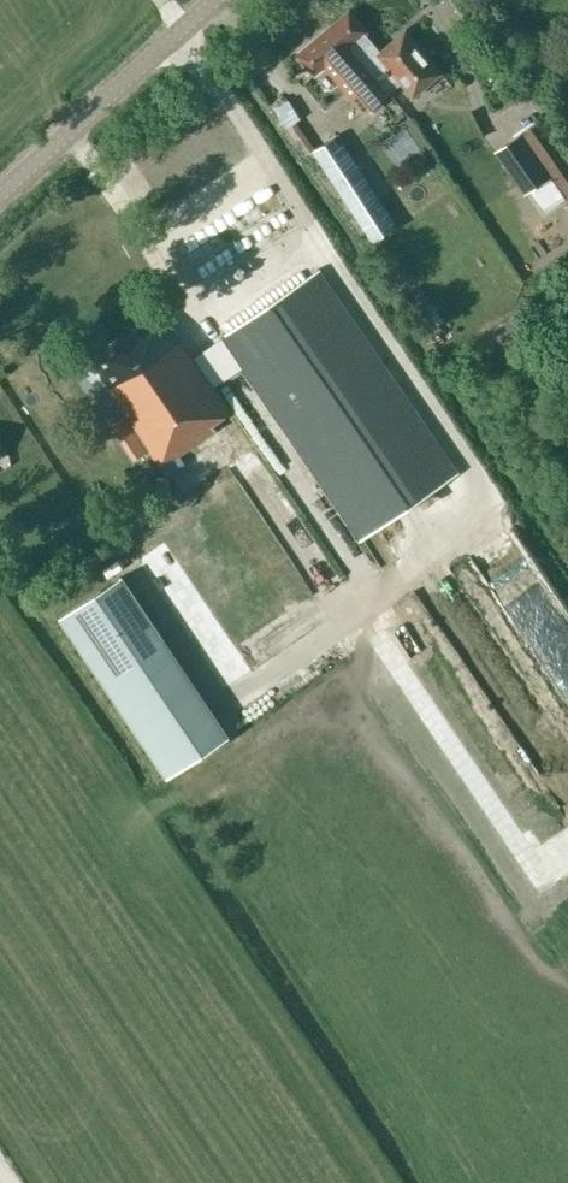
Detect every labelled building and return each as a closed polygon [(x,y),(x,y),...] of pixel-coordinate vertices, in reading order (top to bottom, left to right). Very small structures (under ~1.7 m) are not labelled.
[(349,10),(349,9),(331,24),(385,87),(397,77),(413,96),(442,72),(405,29),(380,50),(365,33),(368,31),(350,9),(349,10)] [(331,24),(297,53),(314,74),(325,65),(364,111),(388,91),(385,88),(385,87),(331,24)] [(525,193),(528,190),(543,212),(567,196),(567,182),(529,127),(496,150),(525,193)] [(360,152),(352,158),(336,134),(314,149),(373,241),(396,226),(362,173),(370,168),(360,152)] [(261,188),(245,201),(255,212),(271,199),(261,188)] [(213,215),(217,229),(250,219),(246,205),(213,215)] [(215,385),(242,366),(360,539),(458,472),(319,268),(193,354),(161,308),(88,358),(167,474),(185,462),(180,454),(217,428),(214,423),(232,411),(215,385)] [(347,576),(269,465),(261,471),(257,465),(245,474),(260,495),(251,501),(318,596),(347,576)] [(159,497),(172,495),(169,475),(156,477),(159,497)] [(516,530),(499,541),(533,600),(550,590),(516,530)] [(228,738),(121,577),(61,617),(168,778),(228,738)] [(534,718),(515,721),(519,749),(559,744),(554,707),(532,709),(534,718)]
